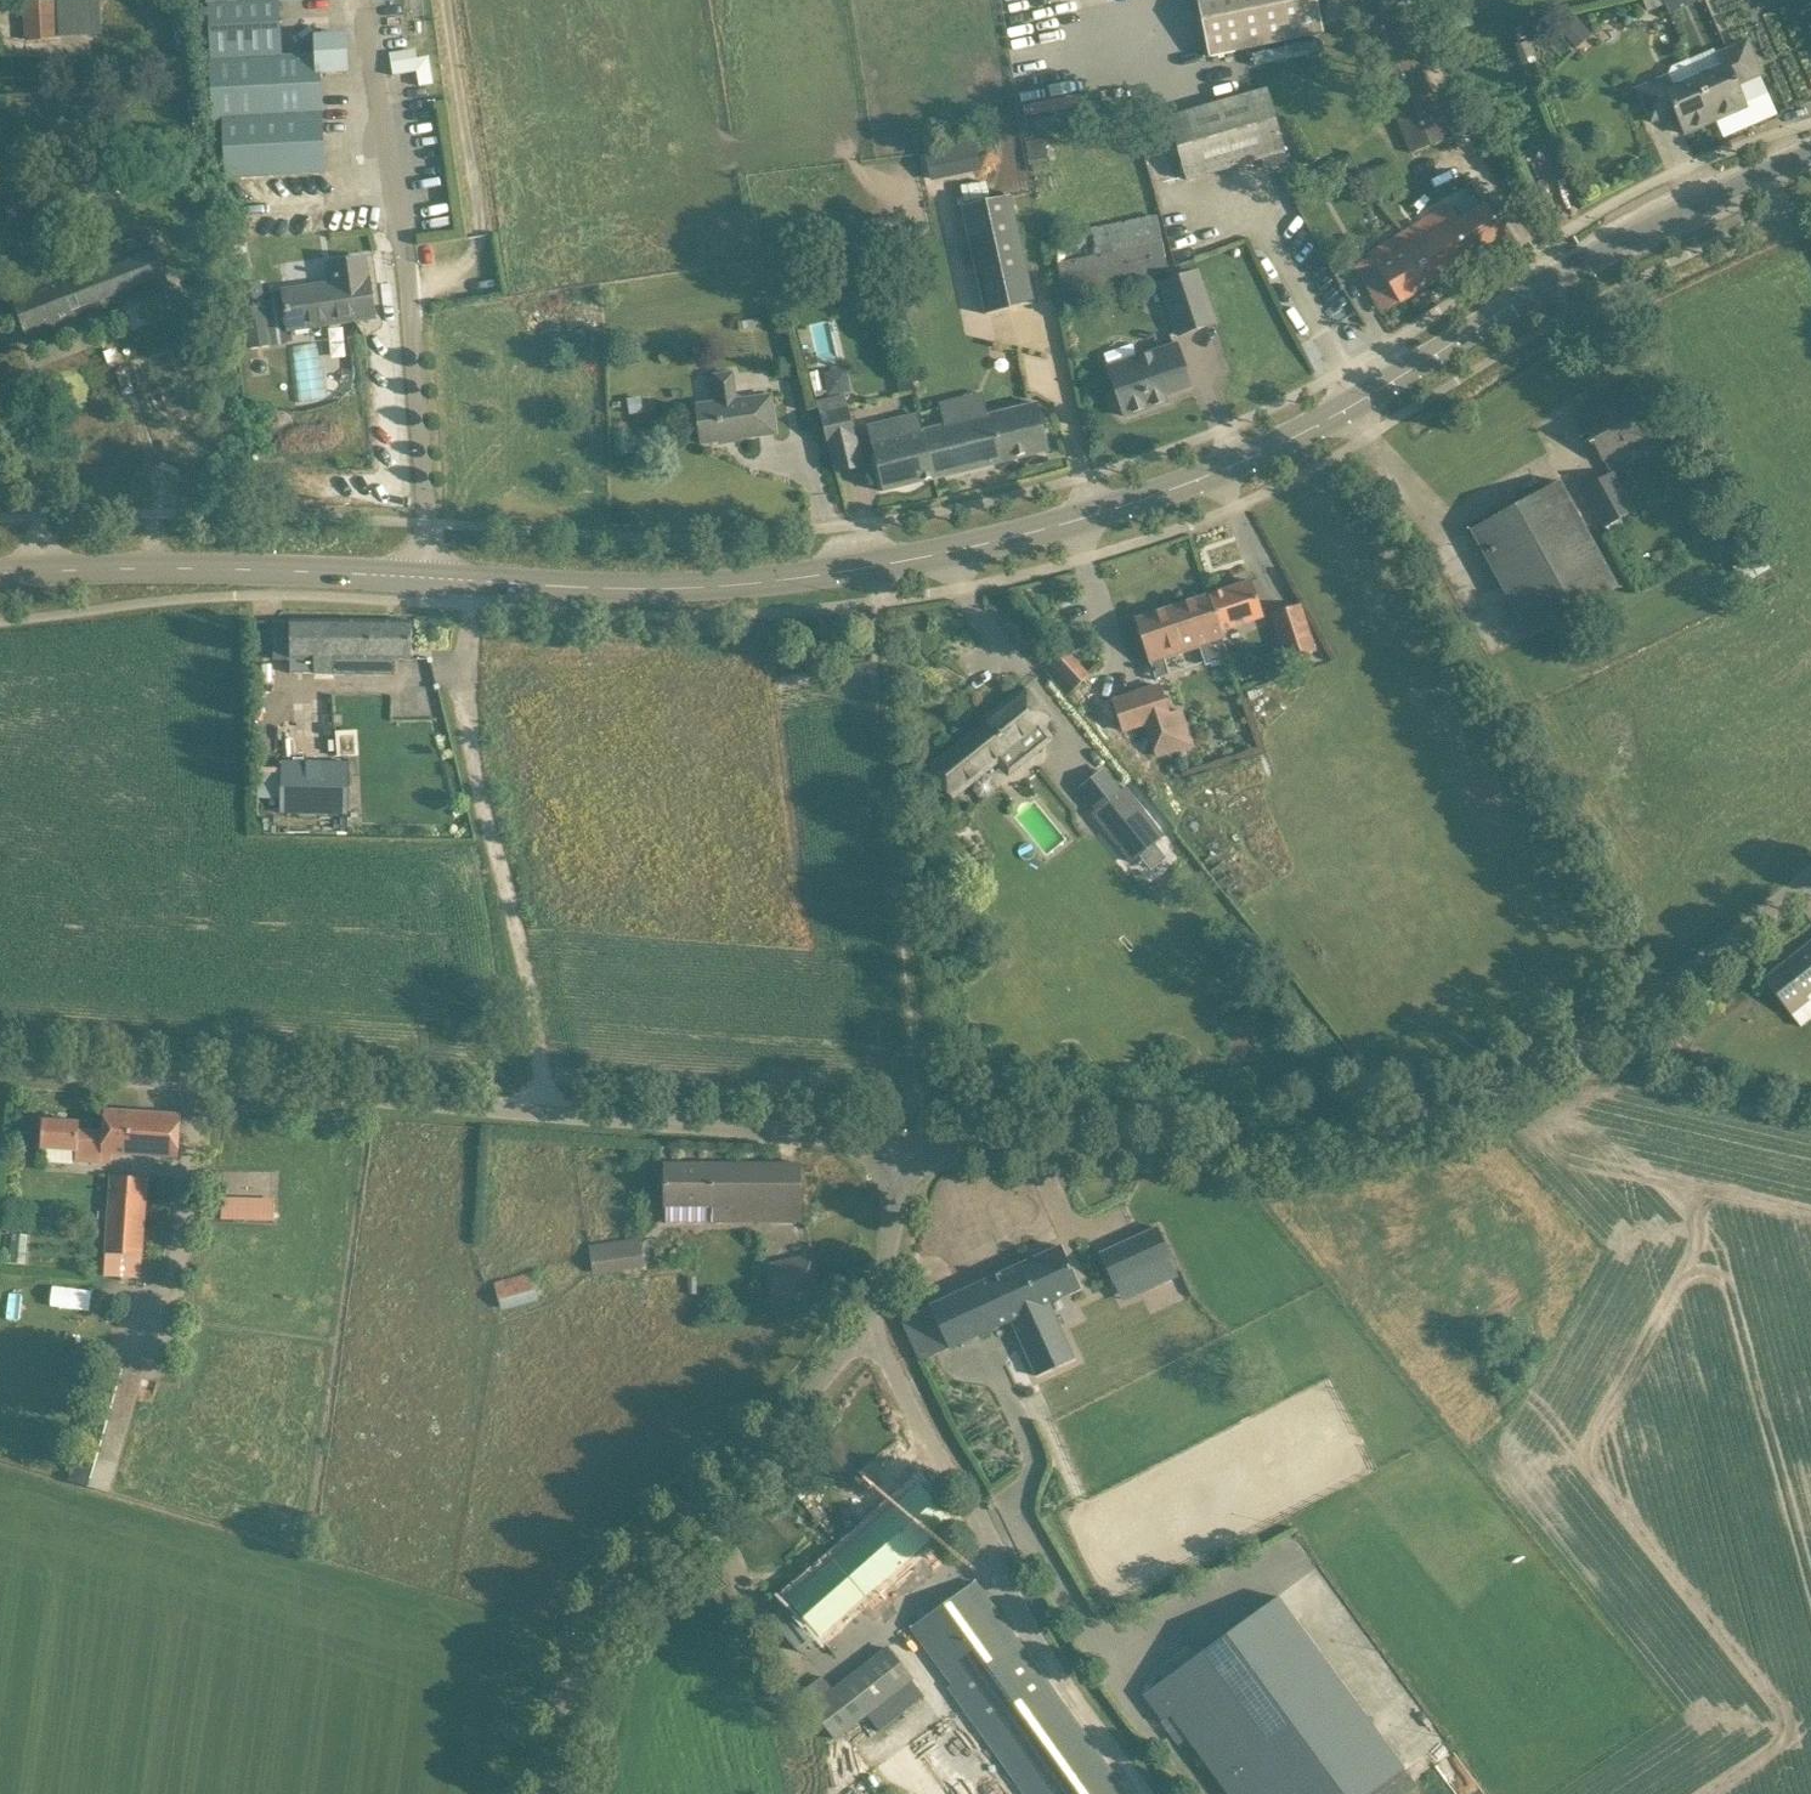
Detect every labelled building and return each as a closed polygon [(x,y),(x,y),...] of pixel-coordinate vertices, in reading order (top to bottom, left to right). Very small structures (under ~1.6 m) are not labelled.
[(27,40),(61,38),(61,36),(102,34),(100,0),(24,0),(27,40)] [(225,153),(227,177),(324,172),(319,74),(346,72),(344,33),(315,35),(316,55),(282,57),(278,0),(207,0),(207,3),(208,28),(210,61),(211,61),(214,121),(224,120),(225,153)] [(1209,58),(1324,34),(1317,0),(1197,0),(1209,58)] [(1411,153),(1450,137),(1393,0),(1388,0),(1354,14),(1411,153)] [(1647,13),(1657,9),(1665,5),(1662,0),(1643,0),(1647,13)] [(1665,5),(1668,13),(1700,0),(1662,0),(1665,5)] [(1721,67),(1697,77),(1715,120),(1746,107),(1737,85),(1761,74),(1747,42),(1716,55),(1721,67)] [(417,59),(391,64),(393,76),(417,72),(420,86),(432,84),(428,58),(417,59)] [(1715,120),(1697,77),(1689,59),(1671,67),(1667,76),(1636,89),(1641,100),(1650,122),(1675,112),(1684,134),(1715,120)] [(1168,117),(1180,156),(1186,180),(1262,158),(1265,169),(1285,162),(1282,151),(1284,151),(1266,88),(1168,117)] [(933,175),(985,172),(983,140),(931,144),(933,175)] [(1296,164),(1284,170),(1290,183),(1302,177),(1296,164)] [(962,205),(986,314),(1036,303),(1012,194),(962,205)] [(1449,204),(1423,220),(1454,270),(1507,237),(1494,216),(1485,201),(1458,218),(1449,204)] [(1053,238),(1064,287),(1066,299),(1104,290),(1104,286),(1119,283),(1118,278),(1124,276),(1125,282),(1154,276),(1152,268),(1167,265),(1157,216),(1053,238)] [(1371,257),(1355,267),(1377,302),(1394,292),(1401,303),(1454,270),(1423,220),(1390,240),(1369,253),(1371,257)] [(48,283),(35,288),(13,296),(28,337),(169,283),(160,261),(150,232),(44,272),(48,283)] [(247,244),(235,246),(237,256),(239,270),(251,268),(249,254),(247,244)] [(883,247),(865,249),(867,264),(885,262),(883,247)] [(283,291),(285,305),(289,329),(374,317),(369,278),(367,279),(364,259),(330,263),(333,284),(283,291)] [(1215,323),(1198,271),(1161,283),(1178,336),(1215,323)] [(243,284),(250,334),(269,331),(261,281),(243,284)] [(898,312),(889,314),(890,323),(899,322),(898,312)] [(1120,411),(1123,410),(1125,416),(1167,402),(1165,395),(1191,386),(1176,341),(1108,366),(1117,392),(1114,393),(1114,394),(1113,395),(1113,398),(1113,401),(1114,404),(1115,405),(1116,407),(1117,408),(1119,410),(1120,411)] [(716,400),(696,403),(701,443),(777,434),(772,393),(737,397),(734,373),(713,376),(716,400)] [(911,376),(896,379),(898,389),(913,386),(911,376)] [(1582,423),(1594,444),(1604,461),(1657,430),(1648,413),(1636,393),(1582,423)] [(818,402),(822,421),(827,444),(856,438),(850,414),(845,396),(818,402)] [(628,401),(630,416),(642,413),(639,398),(628,401)] [(1038,404),(954,424),(966,471),(1049,451),(1038,404)] [(905,436),(872,444),(883,491),(966,471),(954,424),(930,430),(922,432),(918,415),(901,419),(905,436)] [(1613,473),(1585,489),(1605,527),(1621,519),(1634,511),(1613,473)] [(1471,529),(1483,552),(1531,639),(1619,591),(1571,502),(1559,481),(1471,529)] [(1210,595),(1208,595),(1223,639),(1224,638),(1222,631),(1263,617),(1259,604),(1251,581),(1210,595)] [(1194,600),(1136,620),(1144,643),(1151,663),(1199,647),(1205,665),(1229,657),(1223,639),(1208,595),(1207,596),(1194,600)] [(1271,612),(1286,661),(1316,652),(1302,603),(1271,612)] [(290,621),(290,658),(292,658),(292,674),(333,674),(333,660),(412,660),(412,621),(290,620),(290,621)] [(1053,666),(1075,689),(1088,676),(1067,653),(1053,666)] [(1111,701),(1123,734),(1144,727),(1156,759),(1195,745),(1182,708),(1169,713),(1159,684),(1111,701)] [(1054,741),(1042,726),(1050,720),(1023,687),(984,718),(986,721),(928,768),(953,799),(972,784),(998,762),(1010,777),(1054,741)] [(281,800),(280,815),(348,816),(349,763),(281,762),(281,768),(281,800)] [(1091,815),(1132,866),(1167,837),(1126,786),(1091,815)] [(1780,1000),(1792,1015),(1810,1001),(1806,997),(1810,993),(1810,943),(1764,981),(1780,1000)] [(41,1142),(41,1148),(76,1151),(76,1161),(102,1162),(103,1153),(178,1158),(180,1138),(181,1115),(105,1109),(103,1131),(79,1129),(79,1122),(43,1119),(41,1142)] [(716,1222),(776,1222),(800,1222),(800,1164),(666,1164),(666,1188),(666,1210),(716,1210),(716,1222)] [(102,1275),(138,1278),(147,1179),(111,1176),(102,1275)] [(221,1223),(275,1225),(276,1199),(222,1199),(221,1223)] [(1157,1226),(1139,1235),(1161,1282),(1177,1274),(1170,1258),(1171,1257),(1157,1226)] [(591,1246),(595,1274),(645,1267),(641,1239),(591,1246)] [(1036,1376),(1059,1366),(1074,1358),(1048,1302),(1080,1288),(1070,1267),(1060,1246),(1020,1265),(1039,1306),(1026,1312),(1032,1324),(1016,1331),(1036,1376)] [(770,1295),(772,1304),(821,1294),(813,1255),(774,1263),(780,1293),(770,1295)] [(1011,1320),(1016,1331),(1032,1324),(1026,1312),(1039,1306),(1020,1265),(929,1307),(902,1319),(921,1360),(1011,1320)] [(496,1284),(503,1310),(538,1301),(531,1275),(496,1284)] [(696,1278),(688,1278),(688,1294),(696,1294),(696,1278)] [(815,1449),(843,1483),(856,1472),(829,1438),(815,1449)] [(918,1483),(844,1549),(876,1586),(951,1520),(918,1483)] [(876,1586),(844,1549),(786,1599),(787,1601),(770,1616),(801,1652),(876,1586)] [(954,1595),(910,1627),(1007,1770),(1024,1793),(1133,1793),(1022,1639),(1018,1642),(974,1581),(954,1595)] [(1143,1695),(1162,1722),(1170,1716),(1227,1793),(1371,1793),(1405,1769),(1368,1719),(1278,1596),(1143,1695)] [(810,1704),(812,1707),(833,1735),(863,1712),(879,1732),(927,1696),(887,1644),(810,1704)]
